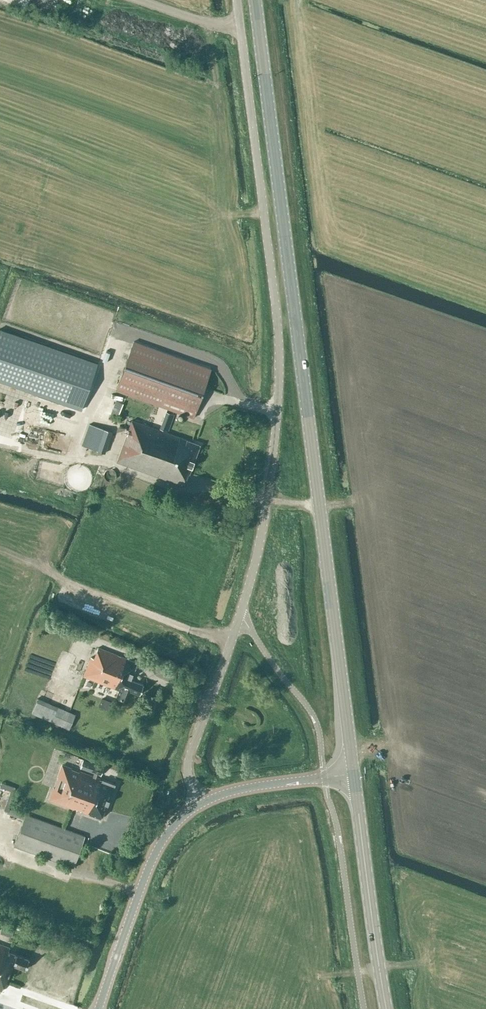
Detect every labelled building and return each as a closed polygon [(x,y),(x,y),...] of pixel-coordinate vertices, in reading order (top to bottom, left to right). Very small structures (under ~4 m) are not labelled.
[(81,409),(97,363),(0,328),(0,381),(81,409)] [(193,417),(211,369),(134,341),(116,389),(193,417)] [(123,402),(116,400),(110,413),(118,416),(123,402)] [(200,444),(185,439),(131,420),(117,461),(183,485),(188,472),(189,473),(200,444)] [(89,423),(83,439),(81,444),(105,453),(112,431),(89,423)] [(126,701),(131,690),(139,694),(143,684),(131,679),(135,671),(133,670),(136,662),(96,646),(84,677),(120,691),(118,698),(123,700),(126,701)] [(75,714),(59,707),(58,709),(38,701),(33,713),(52,721),(69,729),(75,714)] [(104,767),(73,755),(69,764),(85,770),(86,769),(101,774),(104,767)] [(49,799),(101,818),(104,809),(105,809),(115,783),(62,764),(49,799)] [(84,835),(26,814),(14,845),(73,867),(84,835)] [(0,944),(0,990),(2,990),(5,981),(7,981),(13,964),(25,969),(29,958),(8,951),(10,947),(0,944)]
